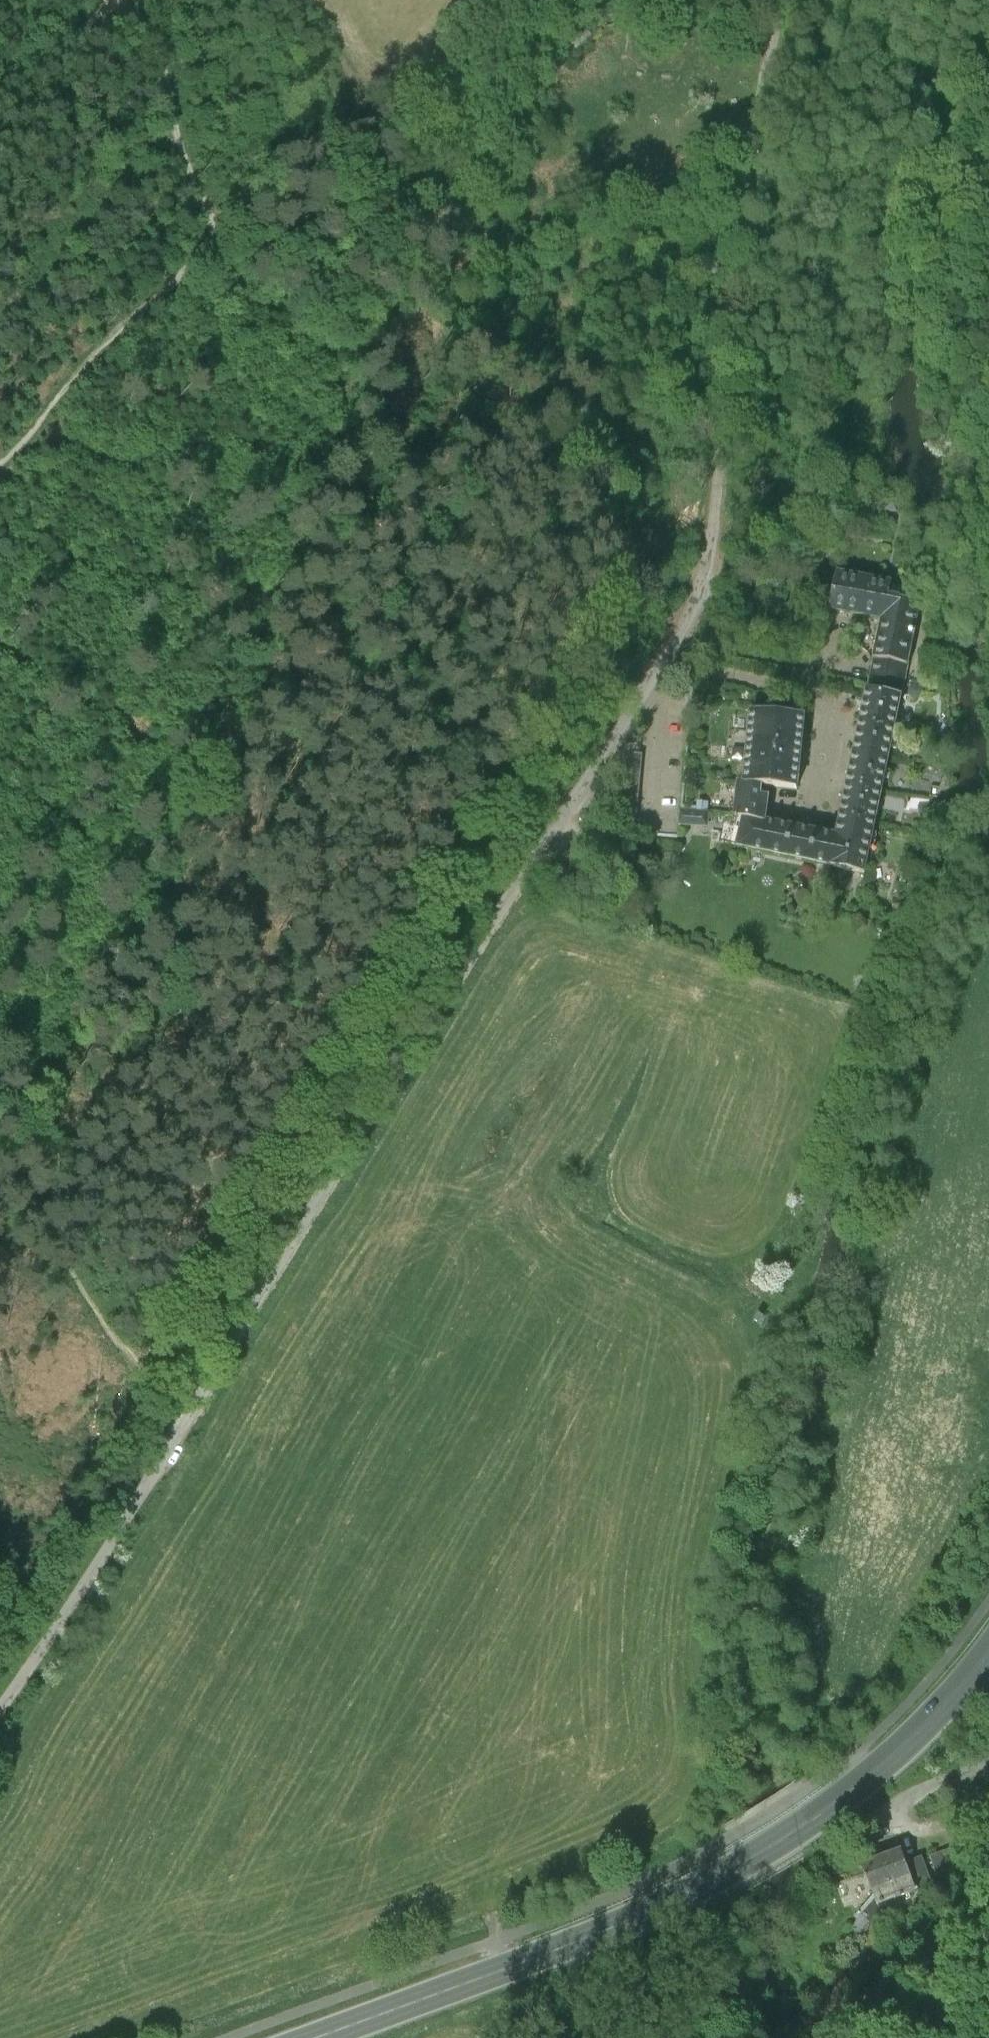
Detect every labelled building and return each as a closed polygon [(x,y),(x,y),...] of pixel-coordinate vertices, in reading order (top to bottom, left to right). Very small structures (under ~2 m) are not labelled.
[(923,589),(837,571),(829,606),(882,618),(838,834),(765,820),(768,795),(761,794),(762,784),(746,782),(746,780),(739,780),(736,816),(743,817),(737,844),(864,873),(923,589)] [(806,715),(752,710),(746,780),(746,782),(762,784),(798,787),(806,715)] [(708,811),(682,809),(681,823),(707,825),(708,811)] [(917,1883),(907,1846),(843,1864),(853,1901),(917,1883)]
